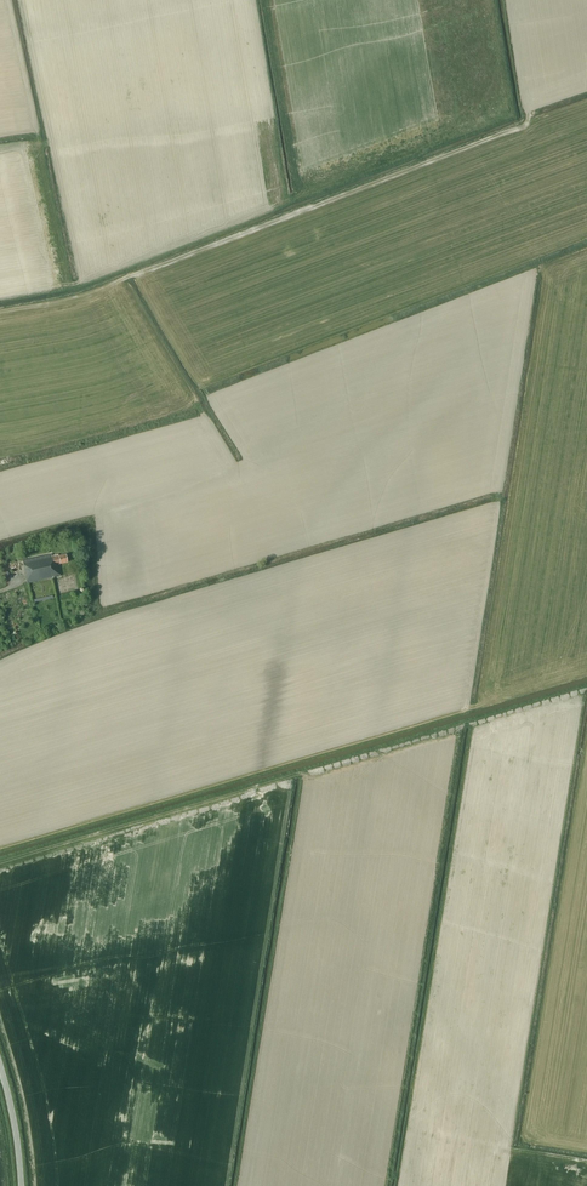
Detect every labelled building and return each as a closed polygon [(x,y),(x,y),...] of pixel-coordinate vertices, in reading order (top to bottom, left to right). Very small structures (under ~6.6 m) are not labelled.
[(22,561),(27,583),(59,576),(57,568),(61,567),(60,564),(67,562),(66,554),(51,557),(51,555),(22,561)]
